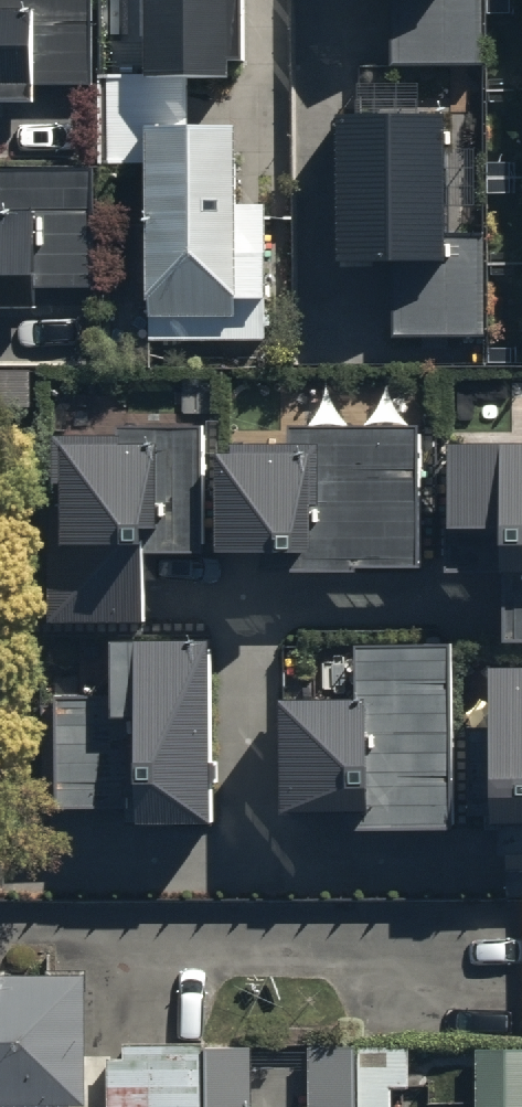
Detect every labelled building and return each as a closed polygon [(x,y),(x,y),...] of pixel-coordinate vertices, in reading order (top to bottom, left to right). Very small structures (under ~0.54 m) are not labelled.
[(33,102),(33,85),(95,85),(95,0),(0,0),(0,102),(33,102)] [(156,82),(110,82),(111,160),(156,159),(157,337),(267,337),(266,204),(246,204),(245,127),(193,128),(193,80),(228,80),(228,63),(246,63),(246,0),(156,0),(156,82)] [(394,72),(484,72),(485,0),(395,0),(394,72)] [(451,117),(341,116),(340,264),(396,265),(396,340),(486,341),(487,235),(450,235),(451,117)] [(0,207),(0,312),(41,312),(41,287),(93,287),(93,169),(3,169),(3,207),(0,207)] [(141,549),(201,548),(200,421),(115,421),(115,434),(50,434),(51,623),(141,622),(141,549)] [(421,572),(422,423),(289,422),(289,450),(217,449),(216,551),(259,552),(259,570),(421,572)] [(453,444),(452,513),(509,513),(508,642),(349,641),(349,674),(259,673),(257,835),(453,836),(453,871),(471,872),(470,893),(521,893),(521,444),(453,444)] [(220,828),(218,625),(76,627),(76,670),(59,671),(62,821),(95,820),(95,830),(220,828)] [(0,979),(0,1106),(89,1106),(89,978),(0,979)] [(308,1044),(309,1106),(394,1106),(394,1087),(416,1087),(415,1041),(308,1044)] [(475,1048),(475,1106),(521,1106),(521,1048),(475,1048)] [(246,1049),(106,1051),(107,1106),(247,1106),(246,1049)]
